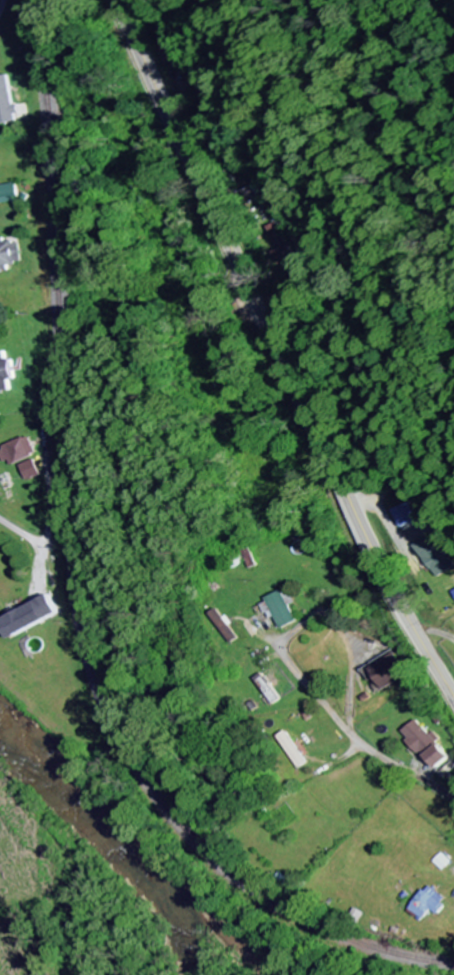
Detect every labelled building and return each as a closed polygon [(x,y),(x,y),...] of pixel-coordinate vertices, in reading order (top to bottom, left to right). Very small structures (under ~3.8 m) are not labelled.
[(22,118),(19,102),(10,104),(5,74),(0,75),(0,121),(22,118)] [(16,200),(14,182),(0,184),(0,202),(16,200)] [(9,270),(8,263),(19,262),(16,238),(0,239),(0,270),(9,270)] [(13,390),(12,379),(16,379),(15,358),(7,359),(7,351),(0,351),(0,391),(13,390)] [(2,447),(9,465),(37,453),(30,435),(2,447)] [(40,468),(39,468),(35,458),(22,463),(27,480),(43,474),(40,468)] [(390,508),(398,527),(413,521),(405,502),(390,508)] [(450,564),(423,535),(411,547),(437,575),(450,564)] [(275,610),(286,628),(301,620),(284,590),(264,602),(270,613),(275,610)] [(62,613),(53,594),(4,618),(13,637),(62,613)] [(214,614),(237,642),(244,636),(221,608),(214,614)] [(379,692),(407,674),(391,650),(368,665),(374,673),(369,676),(379,692)] [(421,753),(435,740),(416,719),(402,732),(421,753)] [(287,734),(304,768),(312,764),(295,729),(287,734)] [(439,768),(451,755),(438,743),(427,756),(439,768)] [(417,912),(431,919),(436,908),(445,913),(453,897),(431,885),(417,912)]
